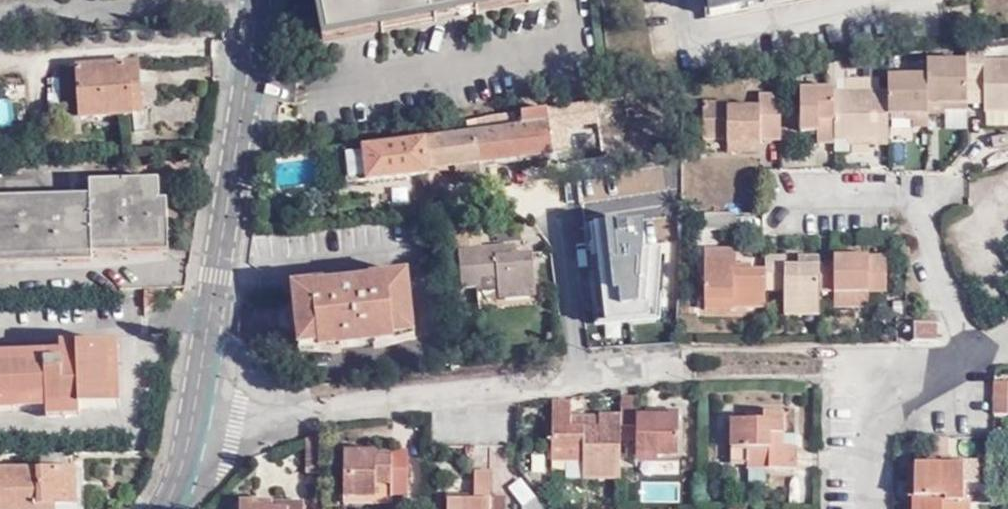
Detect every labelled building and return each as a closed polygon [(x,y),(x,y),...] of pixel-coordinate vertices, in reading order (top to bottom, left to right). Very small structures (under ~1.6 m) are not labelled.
[(329,2),(325,3),(331,37),(511,0),(329,0),(329,2)] [(711,25),(836,0),(706,0),(711,25)] [(982,46),(964,48),(964,62),(965,85),(982,85),(982,104),(982,113),(1007,113),(1007,63),(982,63),(982,46)] [(925,78),(886,78),(886,93),(887,115),(903,115),(911,115),(911,122),(911,128),(926,128),(926,115),(943,116),(943,112),(943,105),(965,104),(965,85),(964,62),(925,62),(925,78)] [(137,73),(58,77),(60,127),(129,123),(128,103),(139,103),(137,73)] [(982,85),(965,85),(965,104),(982,104),(982,85)] [(832,94),(832,89),(799,89),(798,133),(814,133),(814,144),(832,145),(832,94)] [(832,94),(832,145),(833,155),(848,155),(847,146),(848,141),(870,141),(870,146),(887,146),(887,115),(886,93),(832,94)] [(778,141),(777,96),(755,95),(755,109),(726,109),(726,104),(700,105),(700,142),(725,142),(725,147),(758,147),(758,140),(778,141)] [(627,97),(602,101),(605,121),(642,116),(641,110),(637,111),(635,101),(628,101),(627,97)] [(602,101),(581,105),(584,124),(605,121),(602,101)] [(134,140),(147,140),(147,122),(140,122),(139,103),(128,103),(129,123),(134,123),(134,140)] [(965,113),(965,104),(943,105),(943,112),(965,113)] [(581,105),(563,108),(565,122),(566,127),(584,124),(581,105)] [(431,175),(439,174),(440,174),(440,168),(457,166),(458,185),(484,184),(482,163),(555,157),(554,152),(550,123),(565,122),(563,108),(470,122),(472,135),(427,141),(431,175)] [(566,127),(565,122),(550,123),(554,152),(569,150),(568,135),(566,127)] [(346,152),(345,155),(345,156),(349,186),(431,178),(431,175),(427,141),(346,152)] [(346,147),(325,148),(327,157),(345,155),(346,152),(346,147)] [(572,166),(574,180),(620,174),(618,160),(572,166)] [(431,178),(433,196),(434,198),(441,198),(439,174),(431,175),(431,178)] [(26,256),(52,255),(52,259),(63,259),(63,255),(96,254),(96,246),(111,246),(110,236),(123,236),(123,246),(123,250),(132,250),(132,246),(165,245),(162,180),(92,182),(92,195),(0,198),(0,257),(11,257),(10,248),(25,247),(26,256)] [(459,237),(480,236),(480,224),(459,226),(459,237)] [(110,236),(111,246),(123,246),(123,236),(110,236)] [(460,251),(481,249),(480,236),(459,237),(460,251)] [(499,255),(519,253),(518,246),(498,248),(499,255)] [(11,257),(26,256),(25,247),(10,248),(11,257)] [(533,252),(519,253),(499,255),(498,248),(481,249),(460,251),(463,287),(482,286),(481,276),(498,275),(499,292),(537,288),(533,252)] [(731,310),(763,310),(763,292),(763,273),(735,273),(735,252),(702,252),(702,306),(731,304),(731,310)] [(818,264),(817,293),(831,293),(868,293),(885,293),(886,257),(833,257),(833,263),(818,264)] [(783,317),(818,317),(817,293),(818,264),(817,258),(804,258),(804,268),(796,269),(784,269),(784,258),(763,258),(763,273),(763,292),(782,292),(783,317)] [(410,279),(295,286),(299,348),(414,341),(410,279)] [(161,303),(161,288),(147,289),(148,303),(161,303)] [(500,307),(499,292),(481,293),(482,307),(500,307)] [(868,310),(868,293),(831,293),(831,310),(868,310)] [(731,313),(731,310),(731,304),(702,306),(703,313),(731,313)] [(938,327),(913,327),(913,345),(939,346),(938,327)] [(47,352),(0,353),(0,410),(48,408),(82,407),(122,404),(121,342),(78,343),(79,368),(47,368),(47,352)] [(46,343),(47,352),(47,368),(79,368),(78,343),(46,343)] [(1007,404),(1007,388),(995,388),(995,403),(1007,404)] [(994,419),(1007,419),(1007,404),(995,403),(994,419)] [(635,404),(618,404),(618,422),(618,432),(633,433),(634,459),(654,461),(654,464),(677,463),(677,422),(635,422),(635,404)] [(618,432),(618,422),(566,420),(566,406),(549,406),(547,466),(563,467),(578,467),(577,486),(618,486),(618,432)] [(82,415),(82,407),(48,408),(49,416),(82,415)] [(796,452),(782,452),(770,452),(770,439),(782,439),(783,419),(745,419),(745,424),(731,424),(730,468),(746,468),(745,474),(796,475),(796,452)] [(770,452),(782,452),(782,439),(770,439),(770,452)] [(359,462),(359,454),(343,454),(343,501),(375,502),(375,498),(407,498),(408,462),(359,462)] [(970,502),(962,501),(963,468),(941,467),(941,462),(915,461),(914,497),(916,497),(916,508),(970,508),(970,502)] [(76,466),(0,467),(0,508),(42,508),(41,502),(78,502),(76,466)] [(578,467),(563,467),(563,485),(577,486),(578,467)] [(490,475),(474,474),(473,490),(473,503),(447,502),(447,508),(489,508),(490,501),(490,475)] [(473,503),(473,490),(448,489),(447,502),(473,503)] [(506,501),(490,501),(489,508),(506,508),(506,501)]
